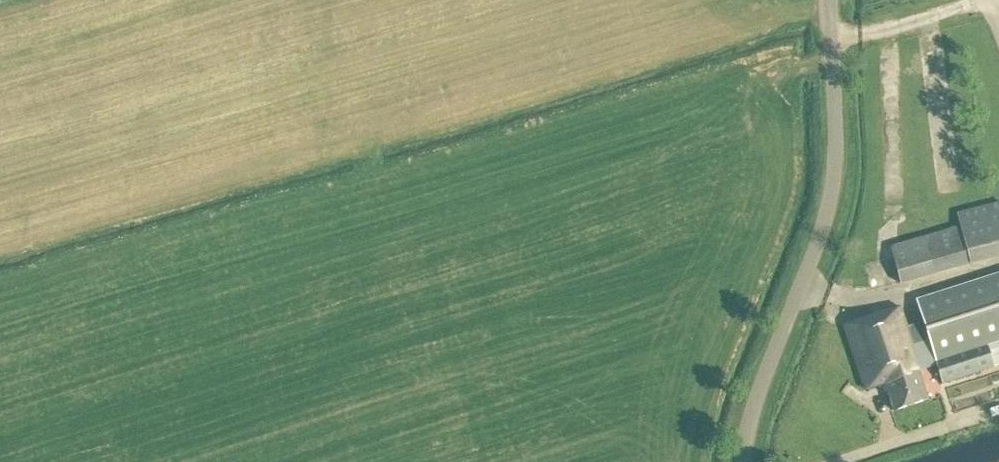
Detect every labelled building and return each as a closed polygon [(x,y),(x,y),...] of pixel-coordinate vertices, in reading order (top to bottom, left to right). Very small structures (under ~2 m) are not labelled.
[(959,226),(888,243),(897,281),(998,257),(998,201),(955,211),(959,226)] [(916,303),(923,323),(907,328),(900,308),(844,327),(866,390),(884,384),(894,412),(927,401),(918,373),(921,372),(913,347),(928,342),(935,362),(998,341),(998,277),(916,303)] [(986,346),(935,363),(943,386),(993,370),(986,346)]
